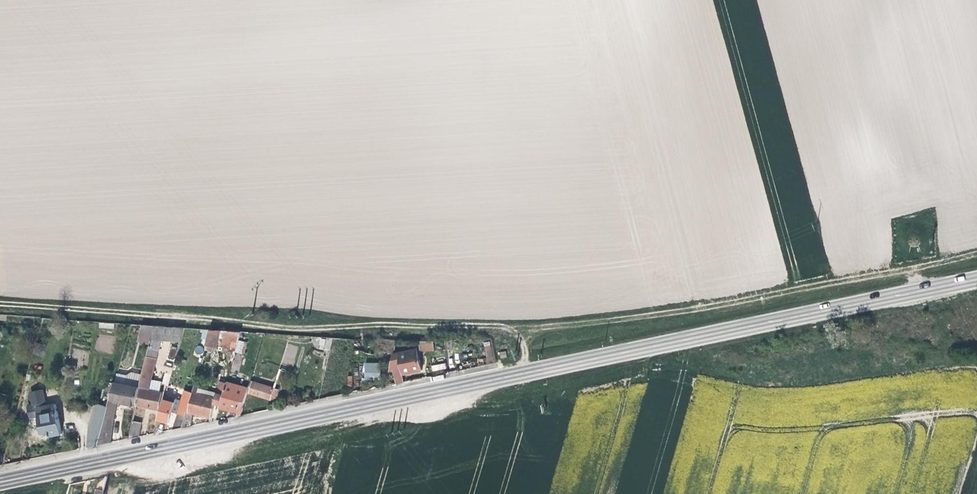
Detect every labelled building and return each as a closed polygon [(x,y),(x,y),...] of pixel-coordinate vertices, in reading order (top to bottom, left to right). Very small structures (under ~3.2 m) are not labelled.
[(152,338),(155,325),(145,325),(142,338),(152,340),(152,338)] [(182,340),(185,327),(155,325),(152,338),(182,340)] [(235,353),(241,331),(211,329),(207,346),(235,353)] [(316,350),(330,353),(334,337),(319,336),(316,350)] [(366,353),(380,355),(380,345),(367,343),(367,349),(366,353)] [(144,376),(137,405),(159,409),(162,392),(159,392),(149,389),(153,378),(155,369),(161,351),(150,348),(144,376)] [(393,355),(389,371),(401,369),(402,375),(422,370),(418,351),(416,349),(393,355)] [(430,365),(431,372),(446,369),(445,362),(430,365)] [(380,363),(365,363),(365,379),(380,379),(380,363)] [(119,402),(137,405),(144,376),(132,373),(131,372),(127,376),(127,377),(125,386),(115,384),(110,401),(119,402)] [(125,386),(127,377),(118,374),(115,384),(125,386)] [(258,379),(257,382),(274,387),(277,378),(268,376),(267,379),(264,378),(263,381),(258,379)] [(155,379),(153,378),(149,389),(159,392),(162,383),(162,381),(155,379)] [(250,393),(271,400),(275,388),(274,387),(257,382),(254,381),(250,393)] [(196,382),(192,395),(183,428),(191,426),(194,413),(212,417),(217,392),(198,388),(199,383),(196,382)] [(238,411),(237,416),(241,415),(249,389),(227,382),(219,407),(238,411)] [(177,414),(173,430),(183,428),(192,395),(183,393),(180,404),(174,403),(174,401),(164,399),(159,418),(163,419),(169,421),(171,412),(177,414)] [(61,433),(55,399),(44,401),(43,397),(36,399),(43,433),(49,431),(50,436),(61,433)] [(98,445),(111,443),(119,402),(110,401),(109,404),(109,406),(106,415),(103,426),(98,445)] [(99,404),(96,412),(106,415),(109,406),(99,404)] [(106,415),(96,412),(92,423),(103,426),(106,415)] [(133,420),(129,439),(138,437),(142,422),(133,420)] [(88,447),(98,445),(103,426),(92,423),(88,447)]
